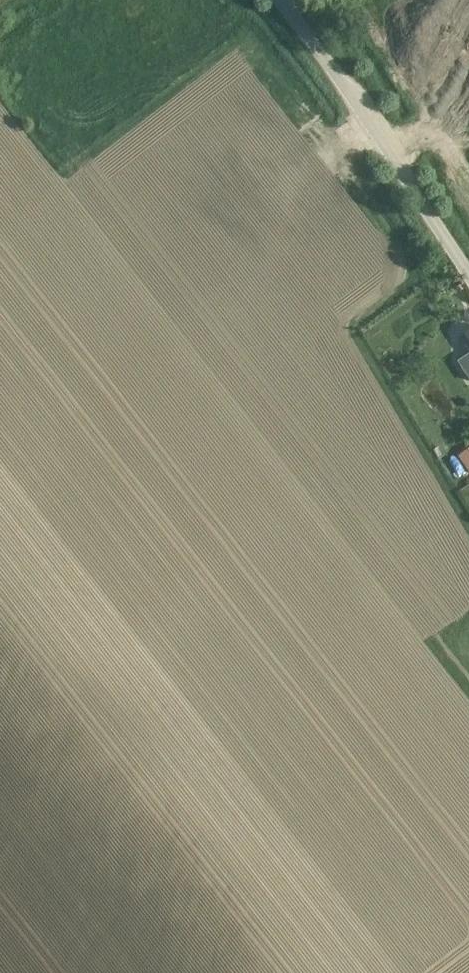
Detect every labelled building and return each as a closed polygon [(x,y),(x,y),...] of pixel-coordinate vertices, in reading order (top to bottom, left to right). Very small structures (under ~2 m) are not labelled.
[(462,339),(461,340),(468,352),(468,334),(462,339)] [(457,363),(468,381),(468,355),(457,363)]
